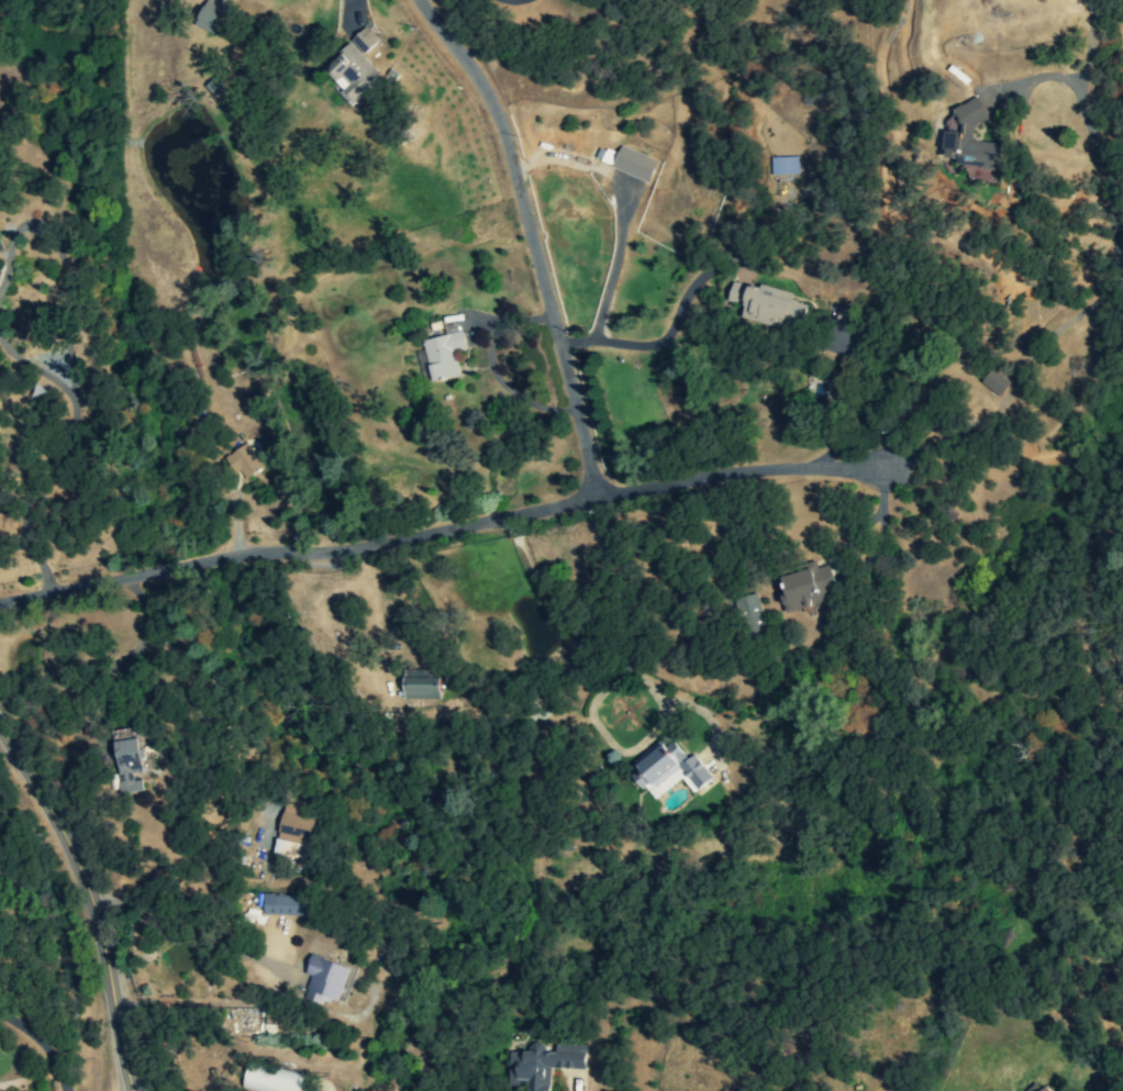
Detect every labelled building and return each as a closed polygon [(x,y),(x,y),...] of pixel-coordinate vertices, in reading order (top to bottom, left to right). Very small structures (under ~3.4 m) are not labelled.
[(225,8),(205,0),(194,25),(213,34),(225,8)] [(351,40),(362,55),(378,42),(366,27),(351,40)] [(353,103),(382,74),(351,44),(322,72),(353,103)] [(997,181),(997,168),(991,157),(991,150),(985,151),(981,141),(973,141),(972,124),(987,117),(977,97),(954,108),(954,116),(945,121),(949,129),(944,131),(945,158),(956,158),(960,166),(977,165),(978,182),(997,181)] [(649,182),(657,160),(619,146),(611,169),(649,182)] [(798,157),(771,157),(772,175),(798,174),(798,157)] [(728,302),(745,306),(742,318),(782,327),(782,324),(802,328),(806,304),(790,301),(792,292),(760,285),(759,287),(732,282),(728,302)] [(432,382),(459,376),(454,351),(466,348),(462,331),(422,340),(432,382)] [(981,382),(999,397),(1010,383),(992,368),(981,382)] [(246,480),(263,468),(246,443),(225,458),(236,474),(240,471),(246,480)] [(829,564),(816,568),(815,562),(803,564),(805,571),(778,578),(787,612),(831,601),(829,594),(836,592),(829,564)] [(769,634),(756,592),(735,599),(747,640),(769,634)] [(404,700),(440,699),(439,677),(404,678),(404,700)] [(145,790),(144,779),(135,780),(134,772),(144,771),(140,738),(115,741),(122,793),(145,790)] [(634,762),(640,769),(633,774),(653,801),(683,779),(694,793),(713,778),(694,754),(688,759),(674,741),(665,748),(661,742),(634,762)] [(317,811),(285,803),(273,852),(305,860),(317,811)] [(263,894),(262,915),(305,916),(305,896),(263,894)] [(350,968),(312,955),(305,974),(311,976),(303,998),(322,1004),(325,997),(339,1002),(350,968)] [(556,1044),(556,1053),(545,1052),(545,1043),(531,1043),(530,1052),(511,1051),(509,1086),(529,1087),(529,1090),(550,1090),(551,1068),(585,1070),(586,1045),(556,1044)] [(1047,1086),(1042,1089),(1038,1083),(1025,1090),(1050,1090),(1047,1086)]
